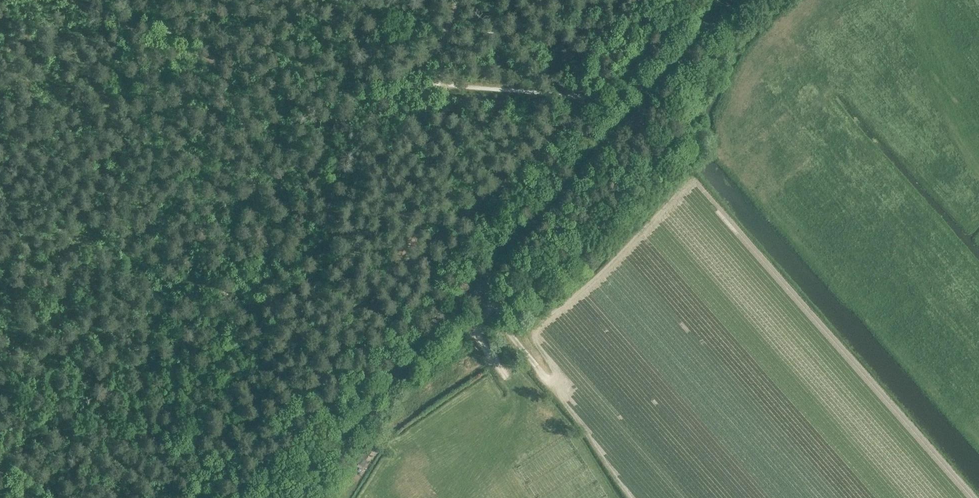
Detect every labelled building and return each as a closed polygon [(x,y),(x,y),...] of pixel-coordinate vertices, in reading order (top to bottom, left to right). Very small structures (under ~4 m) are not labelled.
[(358,454),(354,460),(361,465),(366,459),(366,460),(372,452),(370,451),(372,448),(366,443),(364,446),(358,454)]
